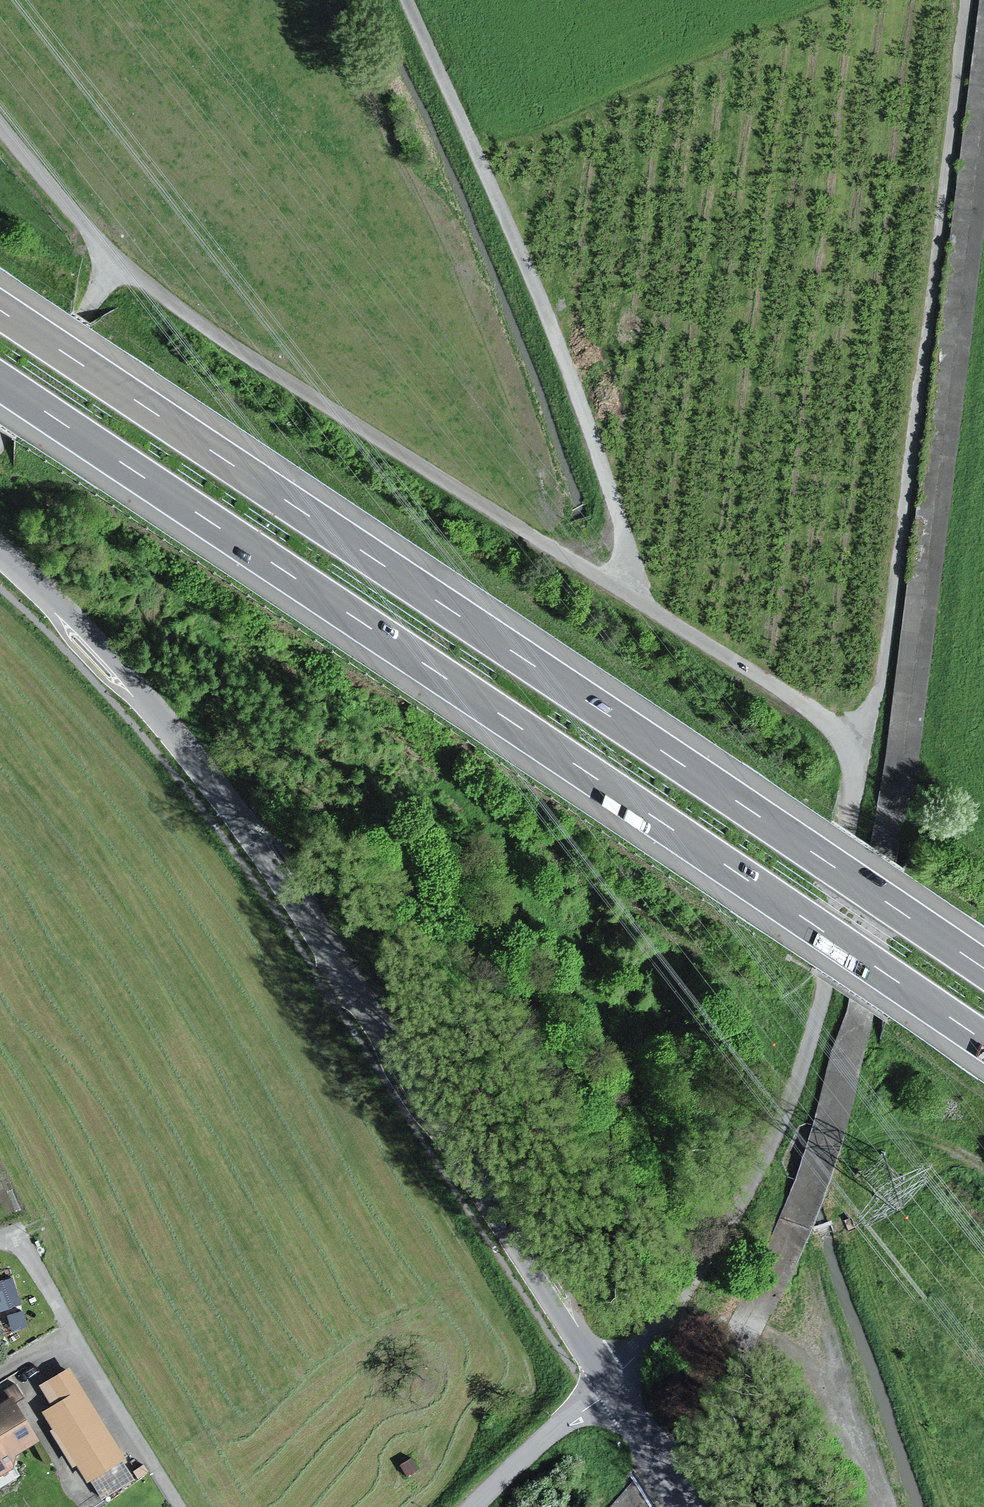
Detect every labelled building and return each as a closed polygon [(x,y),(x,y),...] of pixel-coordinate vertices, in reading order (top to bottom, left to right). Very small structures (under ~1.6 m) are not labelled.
[(123,1461),(65,1370),(35,1389),(47,1409),(37,1415),(83,1487),(123,1461)] [(14,1470),(8,1459),(34,1444),(7,1399),(0,1403),(0,1479),(14,1470)] [(408,1460),(396,1467),(404,1481),(416,1474),(408,1460)]
